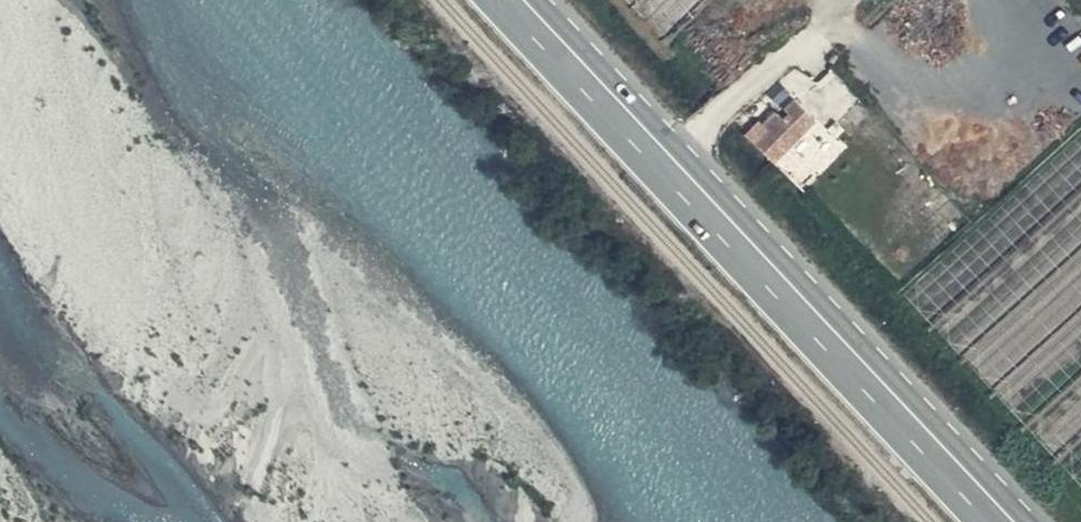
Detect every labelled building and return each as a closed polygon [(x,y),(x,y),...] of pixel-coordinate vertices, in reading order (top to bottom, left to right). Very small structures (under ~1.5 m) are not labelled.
[(782,109),(755,135),(778,162),(824,114),(806,93),(795,104),(799,108),(790,116),(782,109)] [(820,119),(780,162),(806,187),(847,144),(820,119)]
